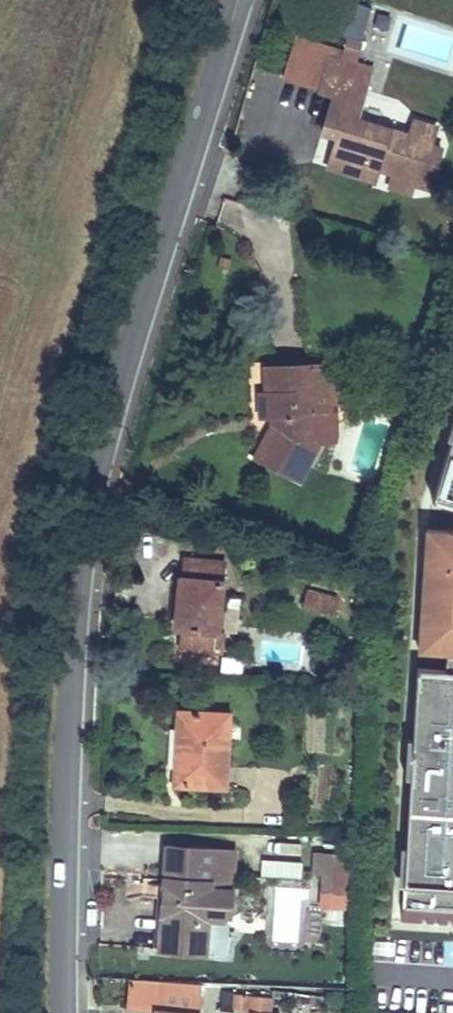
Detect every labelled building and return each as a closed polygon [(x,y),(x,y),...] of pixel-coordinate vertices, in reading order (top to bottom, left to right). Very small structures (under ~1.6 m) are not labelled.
[(346,52),(359,56),(362,47),(350,43),(346,52)] [(333,97),(360,105),(363,96),(371,68),(333,57),(321,93),(333,97)] [(360,105),(333,97),(326,120),(333,122),(328,135),(337,139),(344,116),(387,129),(395,105),(363,96),(360,105)] [(387,129),(344,116),(337,139),(331,156),(366,167),(368,161),(376,163),(374,169),(393,174),(388,188),(409,195),(413,186),(429,191),(442,150),(431,147),(437,128),(414,121),(409,136),(387,129)] [(333,122),(326,120),(322,133),(328,135),(333,122)] [(366,167),(331,156),(326,172),(374,186),(379,170),(374,169),(376,163),(368,161),(366,167)] [(230,262),(221,259),(218,266),(228,269),(230,262)] [(271,426),(255,457),(298,481),(318,442),(312,440),(312,415),(326,414),(325,365),(264,368),(265,395),(257,395),(258,418),(274,417),(274,426),(271,426)] [(437,486),(452,489),(452,417),(437,486)] [(425,533),(418,654),(449,655),(449,650),(452,651),(452,534),(425,533)] [(278,538),(274,550),(285,554),(289,541),(278,538)] [(223,562),(184,559),(183,576),(179,576),(174,626),(182,628),(180,648),(218,651),(220,632),(216,631),(223,562)] [(303,607),(333,614),(338,599),(308,590),(303,607)] [(408,664),(399,924),(452,926),(452,665),(408,664)] [(175,767),(174,784),(225,787),(229,714),(179,711),(178,729),(187,729),(184,767),(175,767)] [(187,729),(178,729),(175,767),(184,767),(187,729)] [(320,874),(319,893),(346,894),(348,843),(316,842),(314,874),(320,874)] [(142,950),(207,955),(208,923),(228,924),(229,919),(234,920),(238,855),(148,849),(142,950)] [(260,876),(301,877),(301,858),(260,857),(260,876)] [(202,991),(130,982),(127,1011),(139,1012),(199,1012),(202,991)] [(426,1010),(426,990),(394,989),(394,1009),(426,1010)] [(230,991),(229,1007),(270,1009),(271,994),(230,991)]
